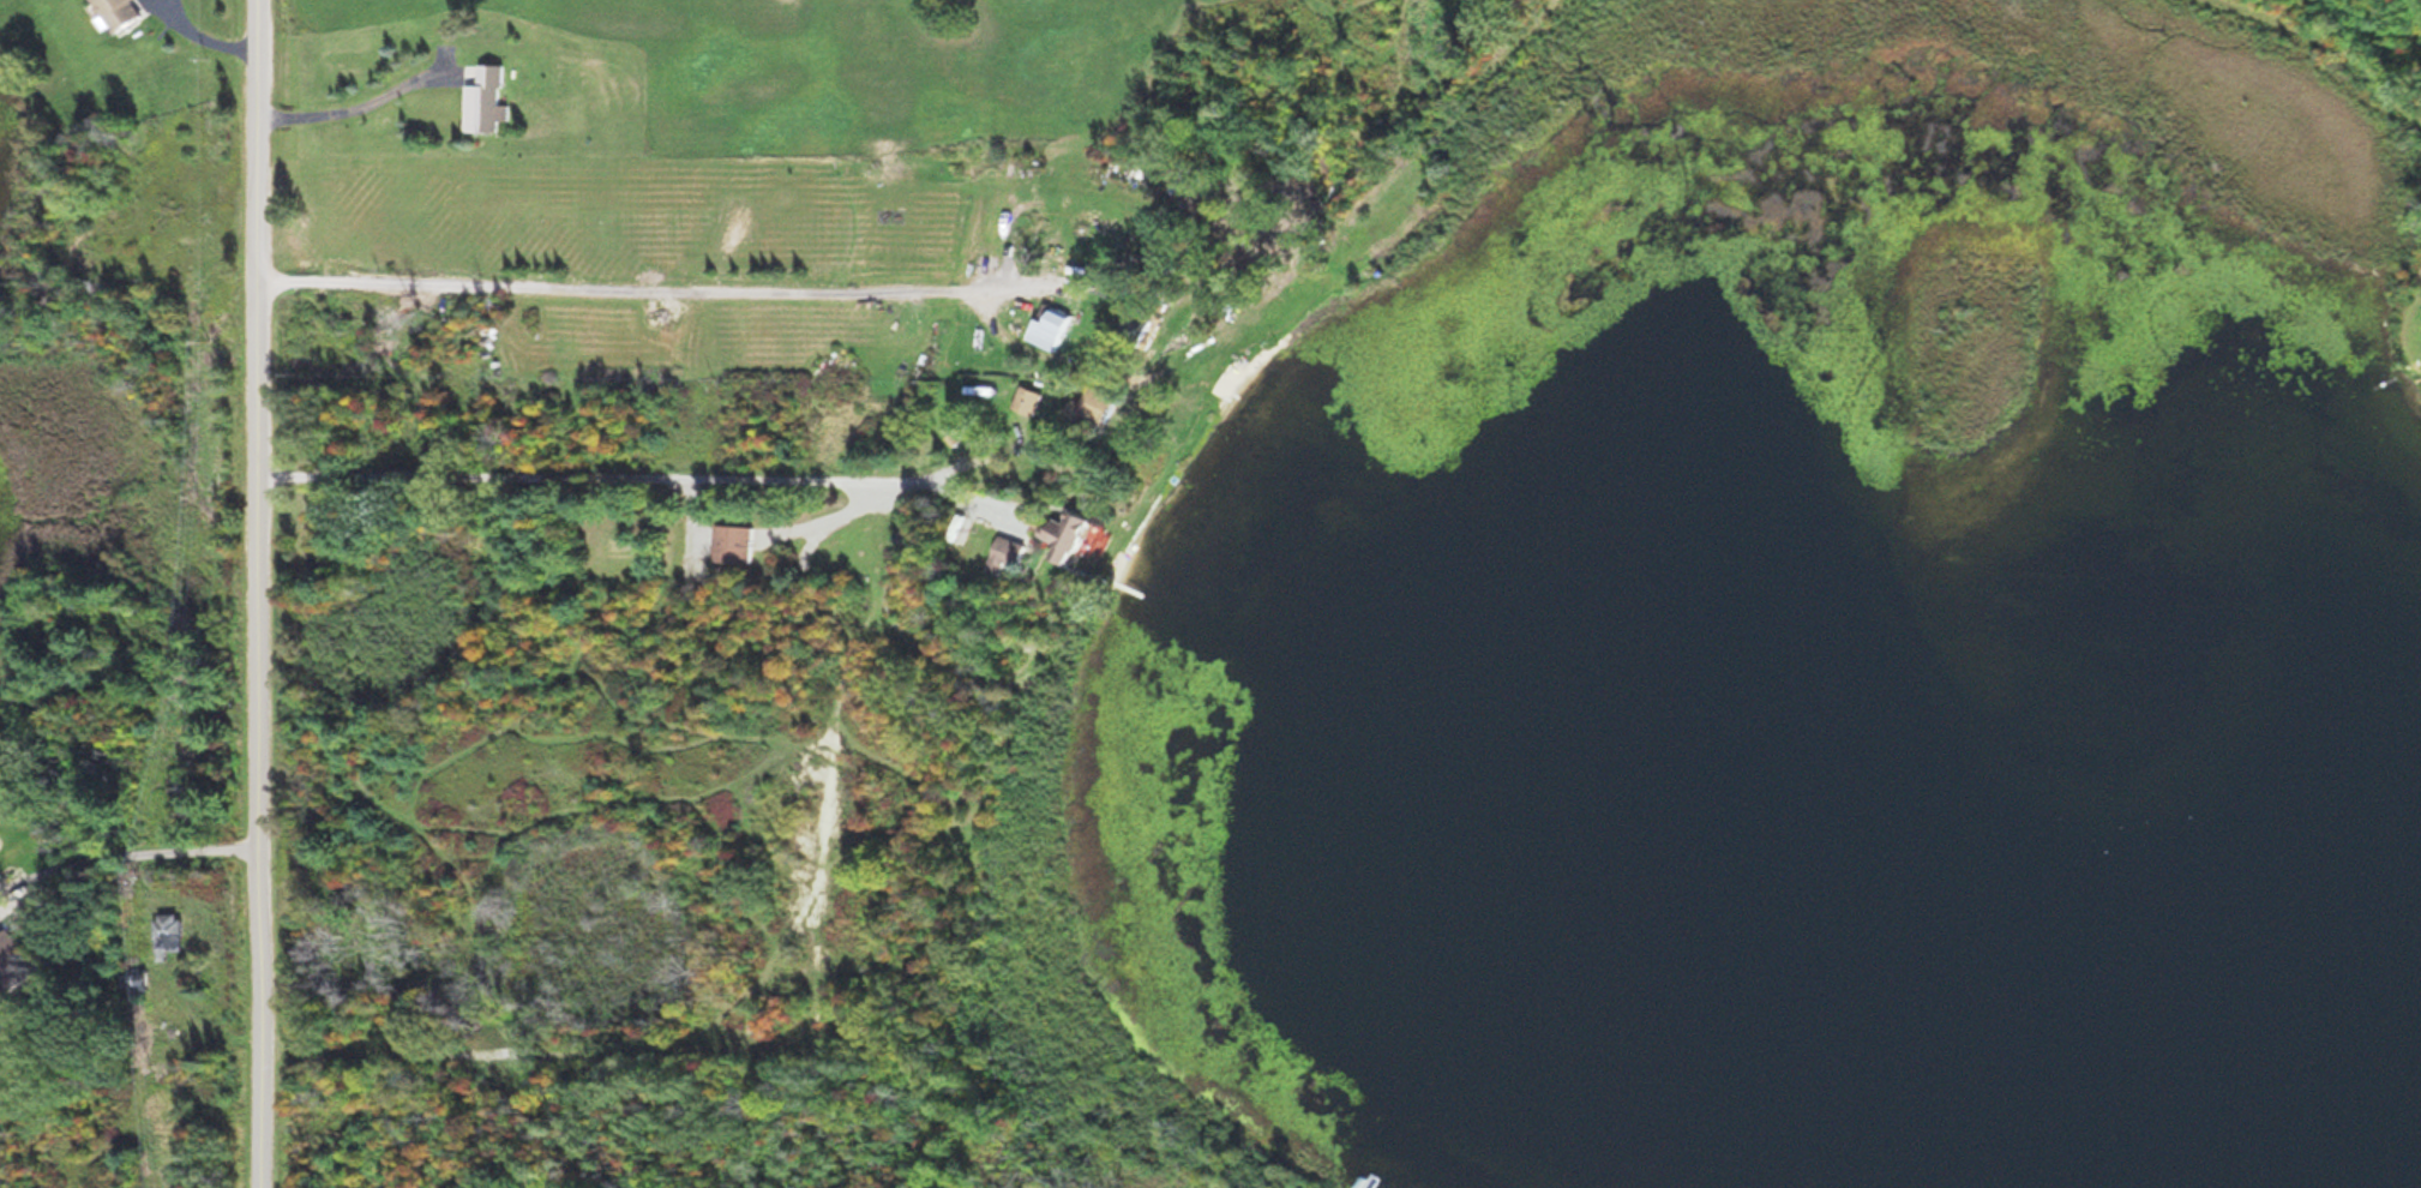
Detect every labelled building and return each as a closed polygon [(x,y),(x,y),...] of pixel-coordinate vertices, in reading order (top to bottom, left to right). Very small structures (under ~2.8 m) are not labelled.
[(117,34),(144,15),(133,0),(93,0),(117,34)] [(467,84),(466,131),(501,131),(501,63),(478,63),(478,84),(467,84)] [(1160,311),(1136,302),(1126,330),(1150,338),(1160,311)] [(1028,338),(1058,351),(1074,315),(1055,306),(1048,322),(1038,317),(1028,338)] [(1013,407),(1036,416),(1047,392),(1023,382),(1013,407)] [(1087,402),(1076,397),(1070,411),(1106,428),(1121,397),(1095,385),(1087,402)] [(1055,518),(1047,540),(1066,547),(1060,561),(1073,566),(1080,548),(1087,550),(1098,522),(1084,516),(1079,527),(1055,518)] [(752,562),(752,524),(716,524),(715,562),(752,562)] [(1028,550),(1005,535),(993,553),(1016,568),(1028,550)] [(170,952),(185,951),(185,913),(157,913),(157,960),(170,960),(170,952)] [(1,941),(0,941),(0,985),(5,992),(27,975),(1,941)]
